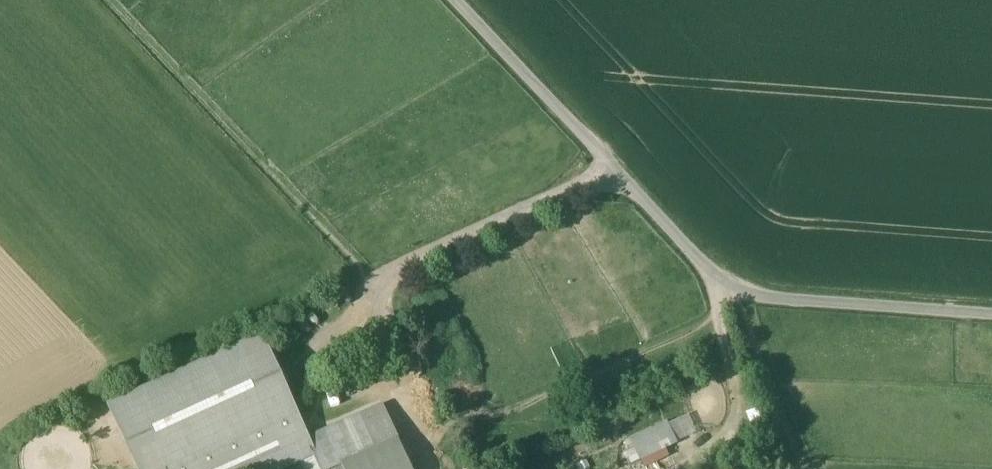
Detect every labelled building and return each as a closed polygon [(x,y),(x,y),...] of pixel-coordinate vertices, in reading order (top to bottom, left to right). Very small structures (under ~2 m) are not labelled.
[(110,409),(138,468),(185,468),(297,418),(261,339),(110,409)] [(307,440),(314,455),(313,455),(320,468),(337,468),(341,467),(398,441),(382,406),(307,440)] [(185,468),(284,468),(302,461),(313,455),(314,455),(307,440),(297,418),(185,468)] [(672,426),(636,442),(647,466),(684,450),(672,426)] [(341,467),(342,468),(412,468),(398,441),(341,467)] [(306,468),(320,468),(313,455),(302,461),(306,468)]
